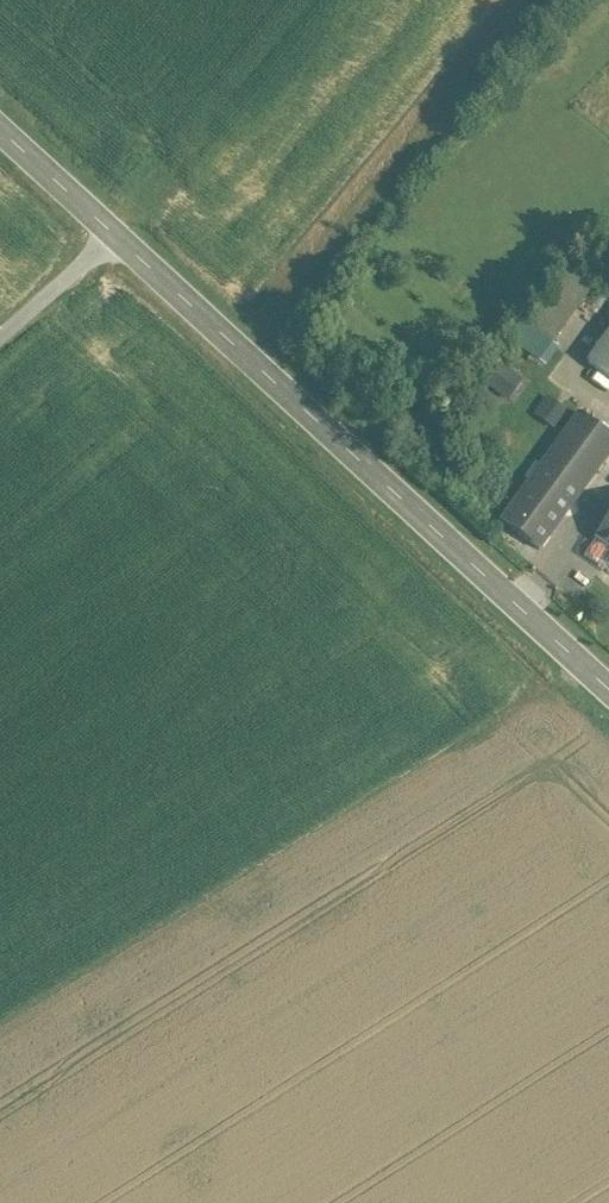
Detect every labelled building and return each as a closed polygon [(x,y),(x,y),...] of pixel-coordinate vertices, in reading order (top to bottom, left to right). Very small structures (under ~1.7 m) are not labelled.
[(520,323),(506,342),(542,366),(555,347),(520,323)] [(588,362),(608,378),(608,333),(588,362)] [(510,398),(519,373),(493,364),(484,389),(510,398)] [(532,414),(554,425),(564,405),(543,394),(532,414)] [(502,522),(540,549),(608,455),(608,436),(580,415),(502,522)] [(599,536),(608,543),(608,523),(599,536)]
